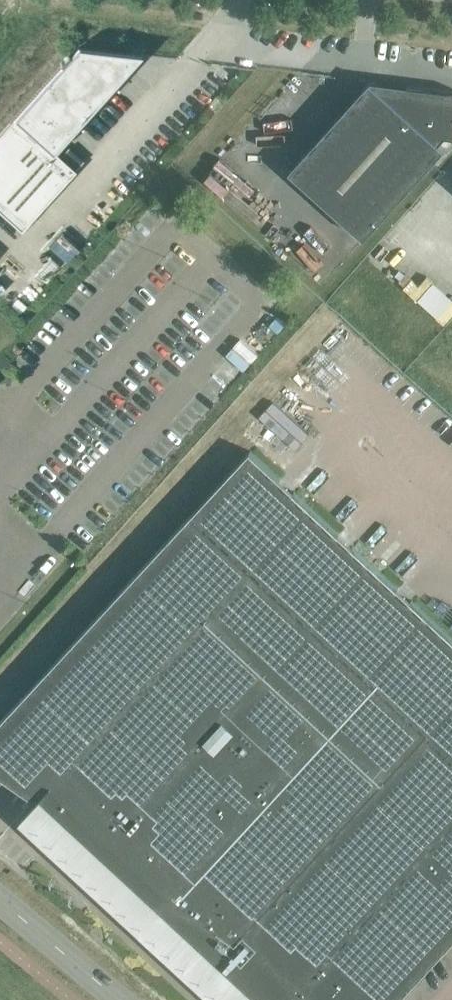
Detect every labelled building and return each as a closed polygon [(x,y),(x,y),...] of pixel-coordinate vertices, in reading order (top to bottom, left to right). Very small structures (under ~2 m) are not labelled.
[(141,54),(78,46),(70,55),(67,53),(59,62),(62,64),(0,132),(0,211),(21,230),(75,170),(54,151),(141,54)] [(451,138),(451,93),(370,82),(289,172),(363,239),(444,150),(439,144),(445,137),(451,138)] [(428,279),(419,289),(409,281),(402,289),(419,305),(436,286),(428,279)] [(420,307),(446,330),(451,323),(451,302),(437,288),(420,307)] [(249,452),(0,722),(0,775),(36,800),(25,812),(26,813),(29,810),(148,920),(232,999),(292,999),(296,996),(297,997),(451,825),(451,640),(249,452)] [(297,997),(300,999),(399,999),(451,942),(451,825),(297,997)]
